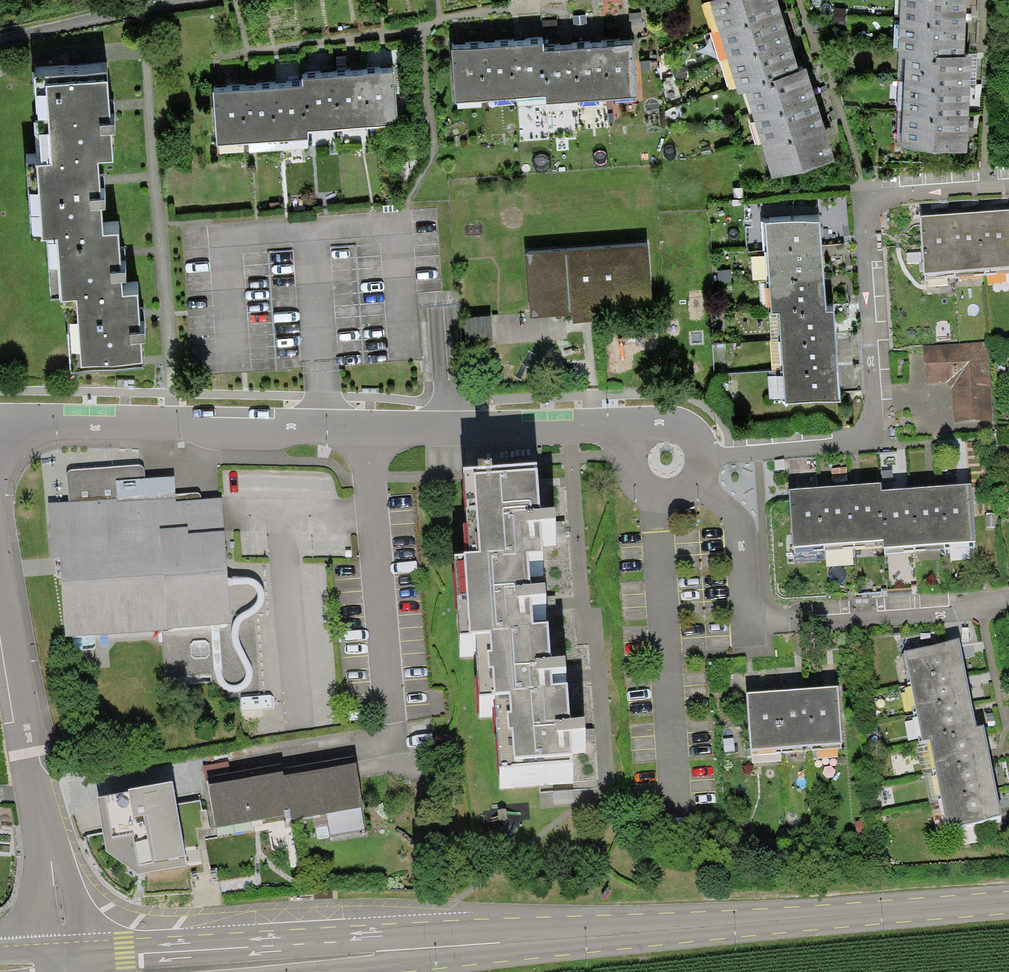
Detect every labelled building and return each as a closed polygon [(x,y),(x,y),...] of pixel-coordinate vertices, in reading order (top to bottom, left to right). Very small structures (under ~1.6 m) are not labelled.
[(745,93),(772,181),(835,162),(834,156),(826,129),(817,102),(807,68),(798,71),(795,61),(787,32),(778,4),(777,0),(721,0),(711,3),(738,95),(745,93)] [(897,59),(906,59),(901,150),(967,154),(972,54),(963,54),(966,0),(900,0),(897,59)] [(546,104),(637,98),(633,46),(624,47),(594,49),(563,51),(543,52),(543,45),(520,46),(490,48),(460,50),(451,51),(454,103),(545,97),(546,104)] [(107,74),(34,78),(37,123),(34,123),(37,164),(27,165),(32,239),(43,239),(43,242),(47,241),(51,300),(61,299),(61,303),(77,302),(78,324),(66,325),(70,373),(141,368),(140,344),(145,344),(144,334),(140,335),(138,296),(123,297),(122,283),(126,283),(124,261),(120,262),(119,235),(103,237),(101,211),(106,210),(105,191),(100,192),(98,163),(113,162),(111,135),(116,135),(115,117),(110,118),(107,74)] [(223,93),(213,94),(216,146),(309,140),(308,132),(397,127),(394,74),(386,74),(356,76),(326,78),(302,80),(302,88),(283,89),(253,91),(223,93)] [(989,211),(959,213),(930,215),(921,216),(925,274),(1008,268),(1008,210),(989,211)] [(780,313),(785,405),(839,402),(839,394),(837,365),(835,334),(834,312),(827,312),(825,294),(824,264),(822,233),(821,222),(766,225),(771,314),(780,313)] [(651,308),(647,243),(526,251),(530,318),(571,315),(572,324),(605,321),(604,311),(651,308)] [(491,316),(463,317),(464,348),(493,346),(491,316)] [(952,382),(955,422),(992,420),(987,342),(924,345),(926,384),(952,382)] [(537,463),(462,468),(468,551),(464,551),(464,555),(455,555),(460,634),(477,633),(481,695),(495,694),(500,766),(568,761),(568,753),(571,753),(570,729),(584,728),(583,723),(583,718),(570,718),(567,683),(553,684),(552,668),(565,667),(565,662),(565,657),(551,658),(548,623),(532,624),(530,596),(545,595),(545,590),(545,583),(530,584),(527,552),(541,551),(539,520),(556,519),(556,515),(555,508),(541,509),(537,463)] [(69,502),(49,503),(50,559),(60,558),(65,637),(162,631),(164,680),(211,676),(211,699),(258,695),(255,614),(257,612),(259,609),(261,605),(263,601),(264,596),(264,591),(262,586),(260,583),(256,580),(251,579),(228,579),(222,498),(201,499),(201,496),(199,494),(197,493),(175,495),(174,476),(144,479),(144,471),(144,468),(143,467),(140,465),(72,470),(70,471),(68,472),(66,475),(69,502)] [(975,544),(971,487),(963,488),(932,490),(903,492),(882,494),(881,487),(858,488),(828,490),(798,493),(790,493),(795,550),(884,544),(884,550),(975,544)] [(929,739),(947,828),(1002,817),(1001,810),(995,781),(988,750),(983,726),(977,727),(974,711),(967,681),(961,652),(959,640),(904,651),(922,741),(929,739)] [(841,744),(837,686),(830,687),(800,689),(755,692),(747,693),(751,751),(841,744)] [(241,771),(207,777),(215,828),(285,816),(286,821),(364,808),(355,757),(319,763),(283,769),(282,764),(241,771)] [(128,792),(97,798),(106,852),(140,874),(187,866),(172,781),(128,789),(128,792)]
